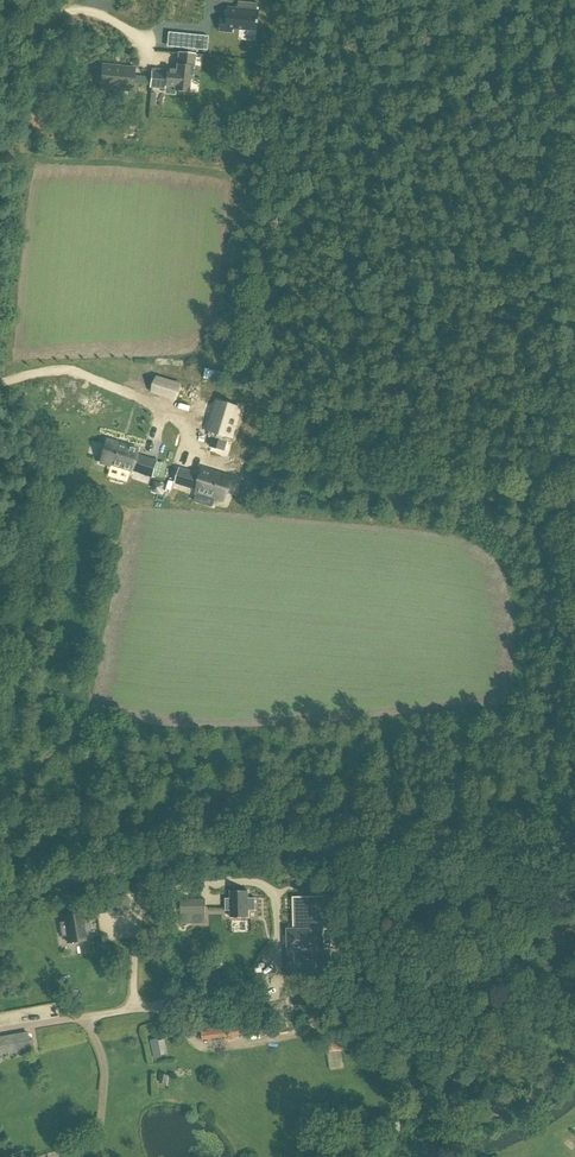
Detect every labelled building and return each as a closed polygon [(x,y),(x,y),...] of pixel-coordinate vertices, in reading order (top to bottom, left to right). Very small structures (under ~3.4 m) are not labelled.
[(229,8),(227,29),(256,32),(257,24),(259,24),(259,21),(257,21),(258,11),(257,11),(257,4),(240,2),(239,9),(229,8)] [(208,36),(180,33),(179,48),(207,51),(208,36)] [(160,73),(159,89),(165,90),(165,87),(175,88),(175,93),(188,94),(190,79),(192,80),(194,55),(179,54),(177,72),(166,71),(166,74),(160,73)] [(100,89),(111,90),(113,66),(102,65),(100,89)] [(123,67),(113,66),(111,90),(121,90),(123,67)] [(134,68),(123,67),(121,90),(132,91),(133,83),(133,76),(134,68)] [(180,386),(156,379),(152,392),(176,399),(180,386)] [(217,401),(207,432),(214,434),(209,448),(224,453),(229,438),(231,439),(241,409),(217,401)] [(107,437),(99,464),(131,474),(132,471),(153,478),(158,460),(137,454),(139,447),(107,437)] [(182,468),(176,485),(198,491),(198,492),(201,493),(228,501),(235,475),(236,475),(206,466),(204,474),(182,468)] [(249,892),(230,892),(230,898),(225,898),(225,911),(230,911),(230,918),(249,917),(249,911),(255,910),(255,898),(249,898),(249,892)] [(332,928),(332,896),(293,896),(293,928),(286,928),(286,952),(294,952),(294,983),(332,983),(332,951),(326,951),(326,928),(332,928)] [(181,924),(190,924),(190,913),(206,913),(206,899),(181,899),(181,924)] [(109,901),(101,902),(104,916),(111,915),(109,901)] [(130,906),(115,909),(117,919),(132,916),(130,906)] [(83,914),(62,917),(63,922),(60,923),(62,937),(65,936),(67,944),(87,941),(86,933),(91,932),(89,920),(84,921),(83,914)] [(202,1040),(264,1032),(262,1016),(200,1024),(202,1040)] [(27,1032),(0,1037),(0,1057),(34,1051),(32,1039),(29,1039),(27,1032)] [(327,1053),(342,1051),(340,1036),(325,1038),(327,1053)] [(158,1038),(150,1040),(154,1058),(162,1057),(158,1038)] [(342,1070),(344,1085),(357,1084),(355,1068),(342,1070)] [(80,1136),(91,1132),(87,1122),(77,1126),(80,1136)]
